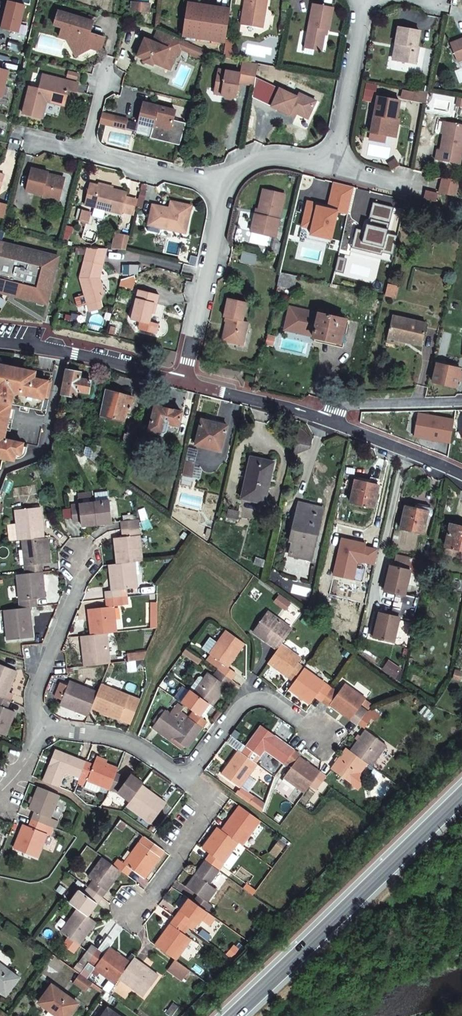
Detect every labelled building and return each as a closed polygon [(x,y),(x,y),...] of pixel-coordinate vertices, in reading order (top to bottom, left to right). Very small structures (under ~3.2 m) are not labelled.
[(266,10),(268,0),(245,0),(241,26),(259,29),(262,14),(260,14),(260,9),(266,10)] [(6,1),(0,24),(0,29),(15,33),(22,5),(6,1)] [(139,11),(140,3),(132,2),(131,10),(139,11)] [(149,4),(140,3),(139,11),(149,12),(149,4)] [(229,9),(187,3),(182,36),(224,42),(229,9)] [(334,9),(313,5),(304,49),(321,52),(325,31),(330,32),(334,9)] [(79,47),(82,53),(91,48),(97,51),(102,47),(105,39),(95,35),(94,38),(89,36),(93,23),(58,12),(53,26),(62,29),(59,38),(66,40),(72,51),(79,47)] [(399,29),(396,45),(399,45),(396,62),(416,65),(419,48),(417,48),(419,33),(399,29)] [(181,49),(184,42),(157,30),(154,39),(158,41),(156,45),(152,43),(144,39),(136,57),(144,60),(143,63),(152,67),(153,64),(160,67),(164,60),(173,64),(177,55),(178,56),(181,49)] [(233,41),(225,40),(224,49),(231,50),(233,41)] [(192,44),(184,41),(184,42),(181,49),(188,52),(192,44)] [(461,62),(461,41),(449,45),(457,63),(461,62)] [(203,50),(192,44),(188,52),(188,54),(201,59),(203,50)] [(75,57),(82,53),(79,47),(72,51),(75,57)] [(231,50),(224,49),(223,56),(230,57),(231,50)] [(169,71),(173,64),(164,60),(160,67),(169,71)] [(254,85),(258,64),(248,62),(243,61),(240,72),(218,68),(214,87),(218,88),(221,91),(220,94),(236,97),(239,82),(254,85)] [(74,83),(41,75),(37,90),(30,116),(39,118),(43,101),(44,97),(62,102),(64,91),(72,92),(74,83)] [(20,113),(30,116),(37,90),(26,87),(20,113)] [(292,111),(298,115),(308,120),(317,102),(299,93),(297,98),(280,89),(271,106),(289,116),(292,111)] [(413,101),(426,103),(428,93),(414,91),(413,101)] [(61,106),(62,102),(44,97),(43,101),(61,106)] [(401,102),(379,97),(372,133),(393,137),(398,134),(400,120),(397,120),(401,102)] [(142,103),(136,124),(151,128),(152,126),(169,131),(172,119),(174,112),(142,103)] [(295,119),(298,115),(292,111),(289,116),(295,119)] [(112,117),(99,114),(97,122),(110,126),(112,117)] [(183,122),(172,119),(169,131),(152,126),(151,128),(149,138),(177,146),(183,122)] [(447,121),(444,134),(441,150),(437,150),(435,160),(460,165),(461,155),(461,125),(447,121)] [(151,128),(136,124),(134,131),(149,135),(151,128)] [(45,173),(29,169),(24,192),(57,200),(62,181),(45,176),(45,173)] [(459,181),(443,178),(440,193),(455,197),(459,181)] [(123,193),(87,184),(82,204),(119,213),(123,196),(123,193)] [(352,187),(334,185),(326,208),(308,206),(300,229),(330,235),(338,213),(347,215),(352,187)] [(262,191),(258,210),(257,216),(254,215),(250,232),(264,236),(265,229),(276,232),(285,196),(262,191)] [(425,191),(423,199),(433,201),(435,193),(425,191)] [(132,215),(136,199),(123,196),(119,212),(132,215)] [(150,203),(147,218),(159,221),(157,227),(183,232),(189,204),(169,199),(167,207),(150,203)] [(354,233),(352,253),(390,257),(397,236),(387,235),(393,209),(371,204),(362,235),(354,233)] [(102,215),(97,214),(93,216),(92,221),(94,225),(99,226),(103,224),(105,219),(102,215)] [(159,221),(147,218),(146,224),(157,227),(159,221)] [(275,238),(276,232),(265,229),(264,236),(275,238)] [(115,248),(123,248),(127,235),(117,232),(116,235),(114,244),(115,248)] [(32,251),(0,243),(0,276),(24,283),(32,251)] [(104,248),(84,247),(76,278),(81,294),(84,304),(97,301),(100,292),(97,283),(95,282),(94,279),(96,277),(104,248)] [(43,306),(55,257),(32,251),(24,283),(0,276),(0,296),(43,306)] [(131,262),(122,266),(125,276),(135,272),(131,262)] [(293,290),(296,276),(280,273),(277,286),(293,290)] [(117,284),(132,288),(135,278),(133,274),(119,279),(117,284)] [(396,287),(387,285),(385,296),(394,299),(396,287)] [(152,302),(155,303),(157,295),(137,290),(130,319),(139,321),(147,323),(149,312),(152,302)] [(81,294),(71,297),(74,307),(84,304),(81,294)] [(225,323),(227,323),(229,324),(230,325),(230,326),(230,328),(229,328),(229,329),(228,329),(225,342),(243,346),(248,323),(242,322),(246,304),(228,300),(223,318),(226,319),(225,323)] [(97,301),(84,304),(86,311),(98,307),(97,301)] [(318,313),(289,307),(287,316),(293,325),(314,330),(318,313)] [(345,319),(318,313),(314,330),(313,336),(312,337),(339,343),(345,319)] [(293,325),(287,316),(284,330),(313,336),(314,330),(293,325)] [(387,338),(405,342),(421,346),(426,324),(391,317),(387,338)] [(139,321),(137,328),(154,333),(157,324),(147,321),(147,323),(139,321)] [(229,324),(227,323),(222,341),(225,342),(228,329),(229,329),(229,328),(230,328),(230,326),(230,325),(229,324)] [(272,337),(266,336),(264,344),(270,346),(272,337)] [(405,342),(387,338),(386,342),(404,346),(405,342)] [(436,364),(432,382),(455,387),(456,381),(460,382),(461,374),(461,370),(436,364)] [(13,460),(14,453),(21,454),(23,443),(3,439),(10,404),(43,411),(49,385),(15,378),(16,371),(0,369),(0,457),(13,460)] [(81,373),(67,370),(62,394),(75,397),(77,391),(88,393),(90,381),(88,381),(89,377),(80,375),(81,373)] [(133,397),(104,390),(99,415),(124,421),(126,411),(129,412),(133,397)] [(181,412),(155,405),(149,429),(165,434),(168,423),(178,426),(181,412)] [(453,419),(416,413),(412,436),(422,438),(423,434),(426,435),(425,438),(448,443),(453,419)] [(227,426),(202,420),(195,445),(220,451),(227,426)] [(302,430),(298,429),(293,451),(297,452),(310,448),(313,438),(302,430)] [(85,446),(83,453),(90,458),(92,448),(85,446)] [(92,448),(90,458),(96,463),(99,450),(92,448)] [(272,463),(260,460),(260,463),(250,461),(242,498),(264,503),(268,487),(266,486),(272,463)] [(192,464),(186,463),(184,474),(190,475),(192,464)] [(354,481),(350,502),(373,508),(378,486),(354,481)] [(110,501),(94,503),(96,524),(112,522),(110,501)] [(96,524),(94,503),(71,506),(72,521),(80,520),(81,526),(96,524)] [(314,547),(323,509),(300,504),(291,542),(314,547)] [(15,510),(18,540),(22,540),(43,537),(40,507),(15,510)] [(405,507),(400,527),(423,533),(427,517),(430,518),(431,516),(432,513),(432,512),(431,510),(430,508),(429,508),(428,512),(405,507)] [(239,512),(228,509),(226,517),(237,520),(239,512)] [(138,528),(137,519),(122,521),(123,529),(138,528)] [(450,524),(445,546),(461,550),(461,527),(450,524)] [(138,528),(123,529),(124,537),(115,538),(117,563),(134,562),(142,561),(138,528)] [(22,540),(25,573),(42,572),(41,564),(50,563),(48,537),(43,537),(22,540)] [(340,541),(332,575),(352,580),(356,563),(373,565),(376,551),(340,541)] [(263,561),(254,558),(253,563),(262,566),(263,561)] [(136,588),(134,562),(117,563),(110,564),(112,590),(106,591),(107,599),(127,597),(126,589),(136,588)] [(395,644),(400,619),(414,622),(419,598),(406,595),(411,572),(390,567),(385,592),(401,596),(397,618),(380,614),(374,639),(395,644)] [(25,573),(16,574),(20,609),(29,608),(36,607),(35,599),(44,598),(42,572),(25,573)] [(128,604),(127,597),(107,599),(107,607),(89,609),(92,635),(106,633),(116,632),(114,606),(128,604)] [(20,609),(5,610),(8,640),(32,637),(29,608),(20,609)] [(281,644),(292,630),(267,612),(252,632),(277,650),(281,644)] [(228,666),(245,643),(228,630),(220,641),(211,653),(224,663),(219,670),(232,679),(237,673),(228,666)] [(82,636),(85,666),(109,664),(110,663),(106,633),(92,635),(82,636)] [(203,647),(211,653),(220,641),(212,635),(203,647)] [(301,658),(281,644),(277,650),(268,662),(294,681),(304,668),(298,663),(301,658)] [(188,649),(184,653),(199,663),(202,659),(188,649)] [(4,699),(9,701),(12,694),(8,692),(16,671),(0,664),(0,697),(4,699)] [(331,688),(304,668),(294,681),(288,688),(310,703),(315,697),(322,701),(331,688)] [(209,703),(212,705),(232,679),(219,670),(215,676),(210,673),(206,678),(202,675),(199,677),(189,689),(192,690),(209,703)] [(460,672),(453,671),(451,679),(458,680),(460,672)] [(89,715),(92,707),(98,692),(70,681),(68,685),(61,682),(55,696),(62,699),(61,703),(89,715)] [(92,707),(130,723),(139,700),(101,684),(98,692),(92,707)] [(338,693),(331,688),(322,701),(328,706),(329,704),(350,719),(360,706),(365,699),(344,684),(338,693)] [(190,718),(202,727),(207,721),(203,717),(200,715),(209,703),(192,690),(191,692),(182,686),(174,697),(194,712),(190,718)] [(5,736),(14,711),(6,708),(9,701),(4,699),(0,697),(0,734),(5,736)] [(203,717),(212,705),(209,703),(200,715),(203,717)] [(187,748),(202,727),(190,718),(181,711),(183,710),(177,705),(170,714),(166,710),(155,725),(181,744),(187,748)] [(372,715),(367,711),(360,706),(350,719),(356,724),(357,723),(363,727),(372,715)] [(377,713),(372,709),(367,711),(372,715),(374,717),(377,713)] [(177,748),(181,744),(155,725),(152,730),(177,748)] [(265,749),(284,763),(293,751),(261,727),(247,747),(259,756),(265,749)] [(367,763),(371,765),(386,744),(367,730),(352,751),(367,763)] [(259,756),(247,747),(242,754),(239,751),(222,774),(239,786),(256,764),(254,763),(259,756)] [(367,763),(352,751),(347,748),(332,769),(352,784),(367,763)] [(56,751),(43,781),(59,786),(65,771),(80,777),(86,762),(56,751)] [(284,777),(304,792),(309,785),(319,772),(299,757),(300,755),(293,751),(284,763),(291,768),(284,777)] [(110,788),(116,774),(118,768),(106,764),(96,760),(93,765),(86,762),(80,777),(77,784),(85,787),(88,780),(102,785),(110,788)] [(319,772),(309,785),(316,790),(326,777),(319,772)] [(141,785),(142,783),(130,774),(127,778),(116,774),(110,788),(117,791),(129,800),(141,785)] [(102,785),(88,780),(85,787),(84,788),(97,793),(99,792),(102,785)] [(129,800),(126,805),(150,823),(165,804),(141,785),(129,800)] [(59,795),(39,787),(34,799),(31,805),(29,810),(33,812),(30,819),(51,827),(54,820),(49,817),(59,795)] [(222,830),(238,842),(243,845),(260,821),(240,806),(222,830)] [(51,827),(30,819),(27,826),(23,824),(14,849),(36,858),(46,834),(48,835),(51,827)] [(206,861),(218,869),(238,842),(222,830),(218,827),(203,849),(210,854),(206,861)] [(163,851),(148,841),(143,837),(124,863),(118,859),(114,866),(121,871),(127,876),(132,869),(143,878),(163,851)] [(277,840),(272,847),(278,852),(284,844),(277,840)] [(278,852),(272,847),(269,852),(275,857),(278,852)] [(121,871),(114,866),(104,858),(89,878),(93,881),(89,887),(102,896),(121,871)] [(194,902),(206,911),(211,905),(207,901),(216,889),(208,882),(218,869),(206,861),(187,887),(198,896),(194,902)] [(70,903),(79,909),(87,915),(102,896),(89,887),(84,893),(80,890),(70,903)] [(175,918),(187,927),(192,920),(197,923),(201,918),(206,911),(194,902),(190,899),(175,918)] [(79,944),(96,922),(87,915),(79,909),(61,932),(79,944)] [(215,917),(206,911),(201,918),(209,924),(215,917)] [(155,945),(175,959),(191,938),(183,932),(187,927),(175,918),(155,945)] [(192,930),(197,923),(192,920),(187,927),(192,930)] [(82,958),(88,963),(98,950),(91,945),(82,958)] [(88,963),(115,983),(118,978),(130,963),(109,947),(103,954),(98,950),(88,963)] [(130,963),(118,978),(143,996),(158,976),(133,958),(130,963)] [(190,970),(175,959),(167,970),(182,981),(190,970)] [(0,964),(0,989),(7,994),(18,978),(0,964)] [(92,982),(80,973),(74,981),(86,990),(92,982)] [(52,985),(39,1003),(58,1015),(69,1015),(78,1004),(52,985)] [(109,1008),(103,1015),(120,1015),(109,1008)]
